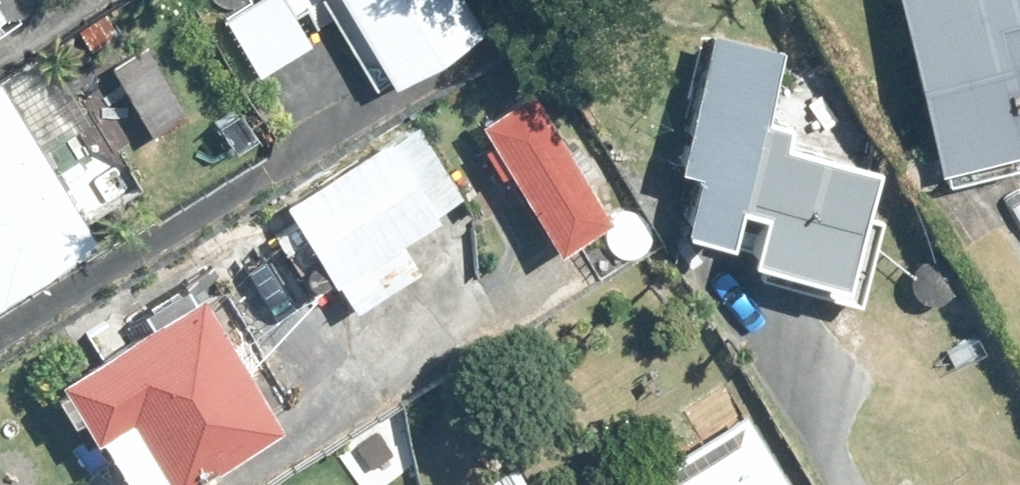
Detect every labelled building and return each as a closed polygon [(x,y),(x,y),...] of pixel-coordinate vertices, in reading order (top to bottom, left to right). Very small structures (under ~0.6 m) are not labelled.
[(250,72),(304,41),(282,0),(235,0),(215,11),(250,72)] [(382,79),(473,26),(457,0),(334,0),(382,79)] [(923,163),(933,162),(936,176),(1006,161),(1002,147),(1016,144),(1002,84),(1019,81),(1019,0),(889,0),(923,163)] [(733,253),(752,257),(748,269),(852,296),(875,212),(852,207),(866,157),(774,132),(779,114),(755,107),(772,40),(701,23),(666,160),(682,164),(668,223),(736,242),(733,253)] [(142,39),(104,61),(144,134),(183,112),(142,39)] [(499,167),(547,246),(599,215),(523,86),(469,119),(481,139),(473,143),(491,173),(499,167)] [(92,235),(0,88),(0,292),(92,235)] [(384,134),(276,203),(342,306),(412,262),(396,236),(430,215),(426,210),(458,190),(414,120),(386,138),(384,134)] [(515,312),(580,276),(564,250),(500,287),(515,312)] [(77,331),(86,347),(43,372),(79,433),(84,430),(117,484),(146,484),(157,479),(160,484),(267,420),(246,383),(255,377),(240,352),(230,357),(189,287),(183,290),(172,273),(128,301),(137,317),(109,333),(100,318),(77,331)] [(618,484),(783,484),(740,413),(618,484)] [(510,462),(467,484),(524,484),(510,462)]
